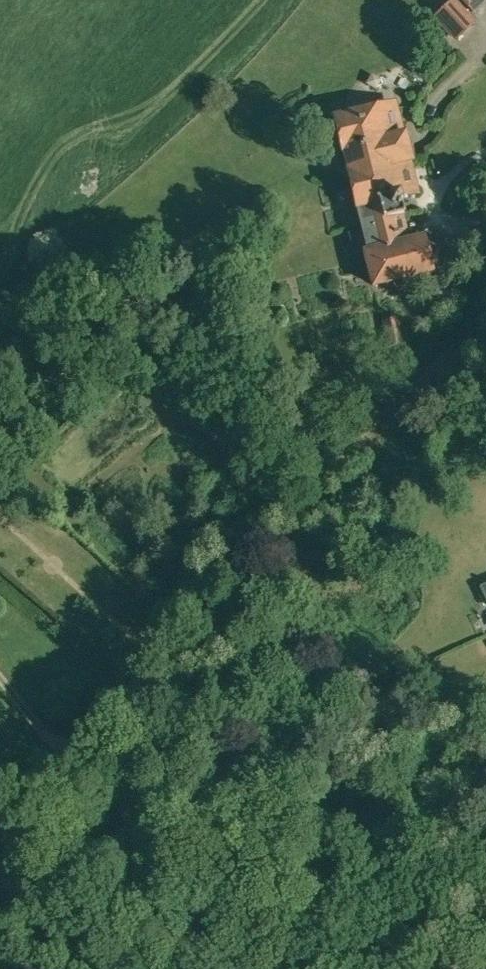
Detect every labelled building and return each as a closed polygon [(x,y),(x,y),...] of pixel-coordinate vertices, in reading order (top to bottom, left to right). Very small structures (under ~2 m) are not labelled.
[(455,43),(477,23),(455,0),(453,0),(433,18),(455,43)] [(472,12),(481,4),(478,0),(462,0),(472,12)] [(350,177),(407,162),(409,161),(403,137),(401,137),(394,110),(388,107),(373,110),(372,105),(368,103),(351,107),(349,111),(350,116),(340,118),(336,125),(343,152),(344,151),(350,177)] [(361,226),(400,216),(402,216),(398,197),(414,193),(407,162),(350,177),(361,226)] [(366,255),(373,286),(430,272),(422,241),(406,245),(400,216),(361,226),(362,229),(348,232),(354,254),(367,251),(368,255),(366,255)] [(380,320),(387,348),(403,344),(398,316),(380,320)] [(5,416),(15,426),(24,419),(14,408),(5,416)] [(5,439),(14,431),(9,425),(0,432),(5,439)]
